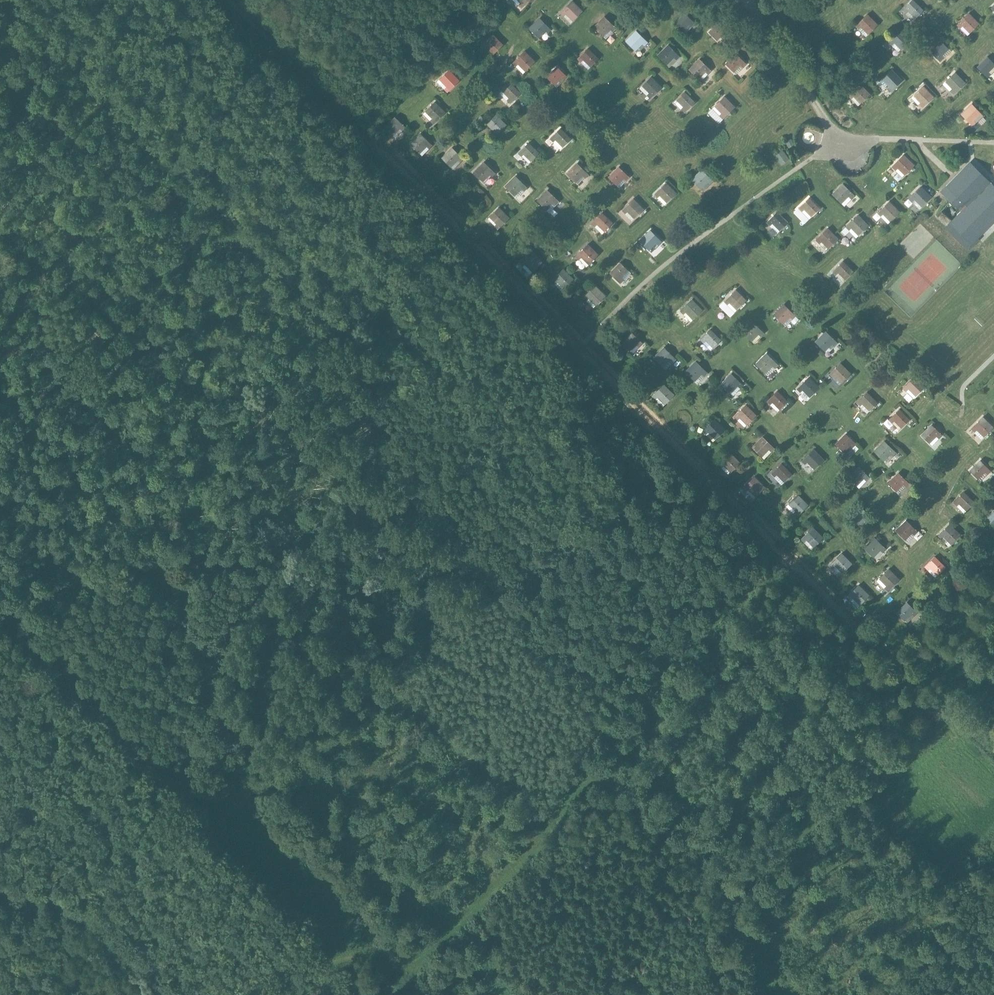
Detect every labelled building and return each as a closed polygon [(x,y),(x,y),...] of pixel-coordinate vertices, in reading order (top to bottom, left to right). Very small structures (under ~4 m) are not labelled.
[(519,6),(522,9),(530,0),(517,0),(521,3),(519,6)] [(908,11),(916,18),(923,11),(913,0),(903,10),(906,13),(908,11)] [(564,16),(566,14),(573,21),(582,12),(572,2),(561,13),(564,16)] [(675,24),(682,31),(689,24),(692,26),(695,23),(685,14),(675,24)] [(960,28),(963,26),(970,33),(979,24),(969,14),(957,25),(960,28)] [(859,29),(861,27),(869,34),(877,25),(867,15),(856,26),(859,29)] [(594,27),(603,36),(610,29),(613,31),(616,28),(605,17),(594,27)] [(529,29),(538,38),(545,31),(548,33),(551,30),(540,19),(529,29)] [(709,33),(716,40),(724,33),(726,35),(729,32),(719,22),(709,33)] [(626,42),(635,50),(642,43),(644,45),(647,42),(636,31),(626,42)] [(889,42),(892,45),(894,42),(902,49),(909,42),(899,32),(889,42)] [(481,46),(484,49),(487,47),(494,54),(503,45),(492,35),(481,46)] [(930,52),(940,61),(943,58),(941,56),(948,49),(941,42),(930,52)] [(658,56),(667,65),(674,57),(676,60),(679,57),(668,46),(658,56)] [(581,62),(583,59),(591,67),(598,59),(588,49),(578,59),(581,62)] [(516,66),(518,64),(526,71),(534,62),(524,52),(513,63),(516,66)] [(726,64),(733,72),(740,65),(743,67),(746,64),(736,54),(726,64)] [(987,78),(990,75),(988,72),(993,66),(993,64),(988,58),(977,68),(987,78)] [(689,70),(698,78),(705,71),(708,74),(711,71),(700,59),(689,70)] [(547,77),(554,85),(562,78),(564,80),(567,77),(557,67),(547,77)] [(889,86),(887,89),(890,92),(901,81),(891,70),(882,79),(889,86)] [(447,87),(445,89),(448,92),(459,81),(449,71),(440,79),(447,87)] [(951,91),(954,94),(965,83),(955,73),(946,82),(953,89),(951,91)] [(647,96),(650,99),(661,87),(651,77),(642,86),(650,93),(647,96)] [(503,91),(510,98),(508,100),(510,103),(520,94),(510,84),(503,91)] [(851,98),(853,96),(861,103),(870,95),(859,84),(848,95),(851,98)] [(921,103),(919,105),(922,108),(933,97),(923,87),(914,96),(921,103)] [(684,107),(682,110),(685,113),(695,103),(684,92),(677,100),(684,107)] [(723,114),(720,116),(723,119),(734,108),(724,97),(715,106),(723,114)] [(426,112),(433,119),(430,121),(433,124),(445,113),(435,103),(426,112)] [(961,115),(972,126),(975,123),(973,121),(981,114),(972,104),(961,115)] [(494,131),(492,133),(495,136),(506,125),(496,115),(487,124),(494,131)] [(385,128),(393,135),(400,128),(402,130),(405,127),(395,118),(385,128)] [(553,142),(556,139),(563,147),(570,139),(560,129),(550,139),(553,142)] [(817,137),(811,129),(801,135),(808,144),(817,137)] [(410,144),(420,153),(427,146),(429,148),(432,146),(421,134),(410,144)] [(522,156),(524,154),(531,161),(539,153),(528,143),(519,153),(522,156)] [(442,158),(451,167),(458,160),(460,162),(463,159),(452,148),(442,158)] [(775,155),(782,165),(788,160),(781,150),(775,155)] [(895,171),(898,168),(905,175),(914,166),(903,156),(892,167),(895,171)] [(474,173),(483,181),(490,174),(492,176),(495,174),(484,162),(474,173)] [(941,192),(962,212),(951,224),(971,244),(993,220),(993,186),(991,183),(993,181),(989,178),(987,180),(970,163),(941,192)] [(567,174),(576,183),(583,175),(585,178),(588,175),(577,164),(567,174)] [(609,178),(617,185),(624,178),(626,180),(629,177),(619,167),(609,178)] [(692,180),(700,189),(708,182),(710,184),(713,181),(702,170),(692,180)] [(505,187),(514,196),(521,188),(524,191),(527,188),(516,177),(505,187)] [(658,197),(660,195),(667,202),(676,193),(666,183),(655,194),(658,197)] [(833,195),(842,203),(849,196),(851,198),(854,195),(843,184),(833,195)] [(909,199),(912,202),(916,199),(923,205),(931,198),(920,188),(909,199)] [(537,201),(546,210),(553,202),(556,205),(559,202),(548,191),(537,201)] [(625,213),(627,211),(635,218),(643,210),(633,199),(622,210),(625,213)] [(802,212),(804,209),(811,216),(819,209),(809,199),(799,208),(802,212)] [(878,213),(881,216),(883,214),(890,221),(899,212),(889,202),(878,213)] [(497,224),(495,227),(498,229),(509,218),(499,208),(490,217),(497,224)] [(938,217),(947,225),(951,220),(942,212),(938,217)] [(770,225),(772,223),(780,230),(787,223),(777,213),(767,222),(770,225)] [(595,226),(597,224),(605,231),(612,224),(602,214),(592,223),(595,226)] [(849,230),(851,228),(858,235),(868,226),(858,216),(846,227),(849,230)] [(819,244),(821,242),(828,248),(837,239),(827,229),(816,240),(819,244)] [(640,241),(649,250),(656,243),(658,245),(661,242),(650,231),(640,241)] [(579,259),(582,257),(589,264),(598,255),(587,245),(576,256),(579,259)] [(523,267),(525,264),(533,271),(542,263),(531,252),(520,264),(523,267)] [(836,274),(838,272),(845,279),(853,272),(842,262),(833,271),(836,274)] [(610,274),(620,283),(623,280),(621,278),(628,271),(621,263),(610,274)] [(555,283),(557,281),(564,288),(573,280),(563,269),(552,280),(555,283)] [(586,301),(589,298),(596,305),(605,296),(595,286),(583,298),(586,301)] [(727,305),(730,303),(737,309),(745,300),(735,290),(724,302),(727,305)] [(684,314),(686,312),(693,319),(702,310),(692,300),(681,311),(684,314)] [(774,315),(783,324),(790,317),(792,319),(795,316),(784,305),(774,315)] [(742,332),(751,341),(758,334),(761,336),(764,333),(752,322),(742,332)] [(704,343),(706,340),(713,348),(720,340),(710,330),(701,340),(704,343)] [(816,342),(825,351),(832,344),(834,346),(837,343),(826,332),(816,342)] [(622,344),(630,351),(637,344),(639,346),(642,343),(632,334),(622,344)] [(654,358),(663,367),(670,360),(672,362),(675,359),(664,348),(654,358)] [(756,364),(766,373),(773,366),(775,368),(778,365),(767,354),(756,364)] [(686,372),(695,381),(702,374),(704,376),(707,373),(696,362),(686,372)] [(832,378),(834,375),(842,383),(850,374),(840,364),(829,375),(832,378)] [(721,384),(730,393),(737,386),(740,388),(743,385),(731,374),(721,384)] [(800,392),(803,390),(810,397),(819,388),(808,378),(797,389),(800,392)] [(906,391),(908,389),(916,396),(923,388),(913,378),(903,388),(906,391)] [(652,396),(662,407),(674,395),(664,385),(652,396)] [(770,404),(773,402),(780,409),(787,402),(777,391),(767,401),(770,404)] [(860,406),(862,403),(870,410),(877,403),(867,393),(857,403),(860,406)] [(737,420),(740,418),(747,425),(756,416),(746,405),(734,417),(737,420)] [(892,422),(894,420),(902,428),(909,420),(899,410),(889,419),(892,422)] [(974,432),(977,429),(984,436),(993,428),(982,417),(972,429),(974,432)] [(706,434),(708,432),(716,439),(724,430),(714,420),(703,431),(706,434)] [(921,436),(929,443),(936,436),(939,438),(942,435),(932,425),(921,436)] [(836,445),(843,452),(850,445),(853,447),(856,444),(846,434),(836,445)] [(753,448),(761,456),(769,449),(771,451),(774,448),(763,437),(753,448)] [(874,452),(883,460),(890,453),(893,455),(896,452),(884,441),(874,452)] [(805,464),(807,462),(815,469),(824,460),(813,450),(802,461),(805,464)] [(721,467),(724,465),(731,472),(740,463),(729,453),(718,464),(721,467)] [(980,461),(970,471),(977,479),(985,471),(987,474),(990,471),(980,461)] [(775,477),(777,474),(784,482),(792,474),(781,464),(772,474),(775,477)] [(849,478),(858,487),(865,479),(867,482),(870,479),(859,468),(849,478)] [(887,482),(896,491),(903,484),(905,486),(908,483),(897,472),(887,482)] [(746,491),(748,489),(756,496),(764,487),(754,477),(743,488),(746,491)] [(957,505),(959,503),(966,510),(974,503),(963,493),(954,502),(957,505)] [(796,511),(794,514),(797,517),(808,505),(798,495),(789,504),(796,511)] [(850,516),(858,525),(866,518),(868,520),(871,517),(860,506),(850,516)] [(896,531),(905,540),(912,532),(914,535),(917,532),(906,521),(896,531)] [(942,539),(944,537),(951,544),(960,535),(949,525),(938,536),(942,539)] [(801,539),(804,542),(807,540),(814,547),(823,538),(812,528),(801,539)] [(864,548),(873,557),(880,550),(883,552),(885,549),(874,538),(864,548)] [(830,565),(833,568),(836,565),(843,573),(852,564),(841,554),(830,565)] [(928,570),(930,568),(937,575),(945,567),(934,557),(925,567),(928,570)] [(887,586),(884,588),(887,591),(899,580),(888,570),(880,579),(887,586)] [(960,586),(974,585),(973,571),(959,572),(960,586)] [(988,571),(985,576),(993,580),(993,574),(988,571)] [(850,600),(853,597),(860,604),(869,596),(858,586),(847,597),(850,600)] [(946,601),(958,600),(958,590),(945,591),(946,601)] [(904,620),(911,613),(914,616),(917,613),(907,603),(897,613),(904,620)] [(958,612),(961,622),(970,619),(967,609),(958,612)] [(924,627),(913,625),(912,635),(923,636),(924,627)]
